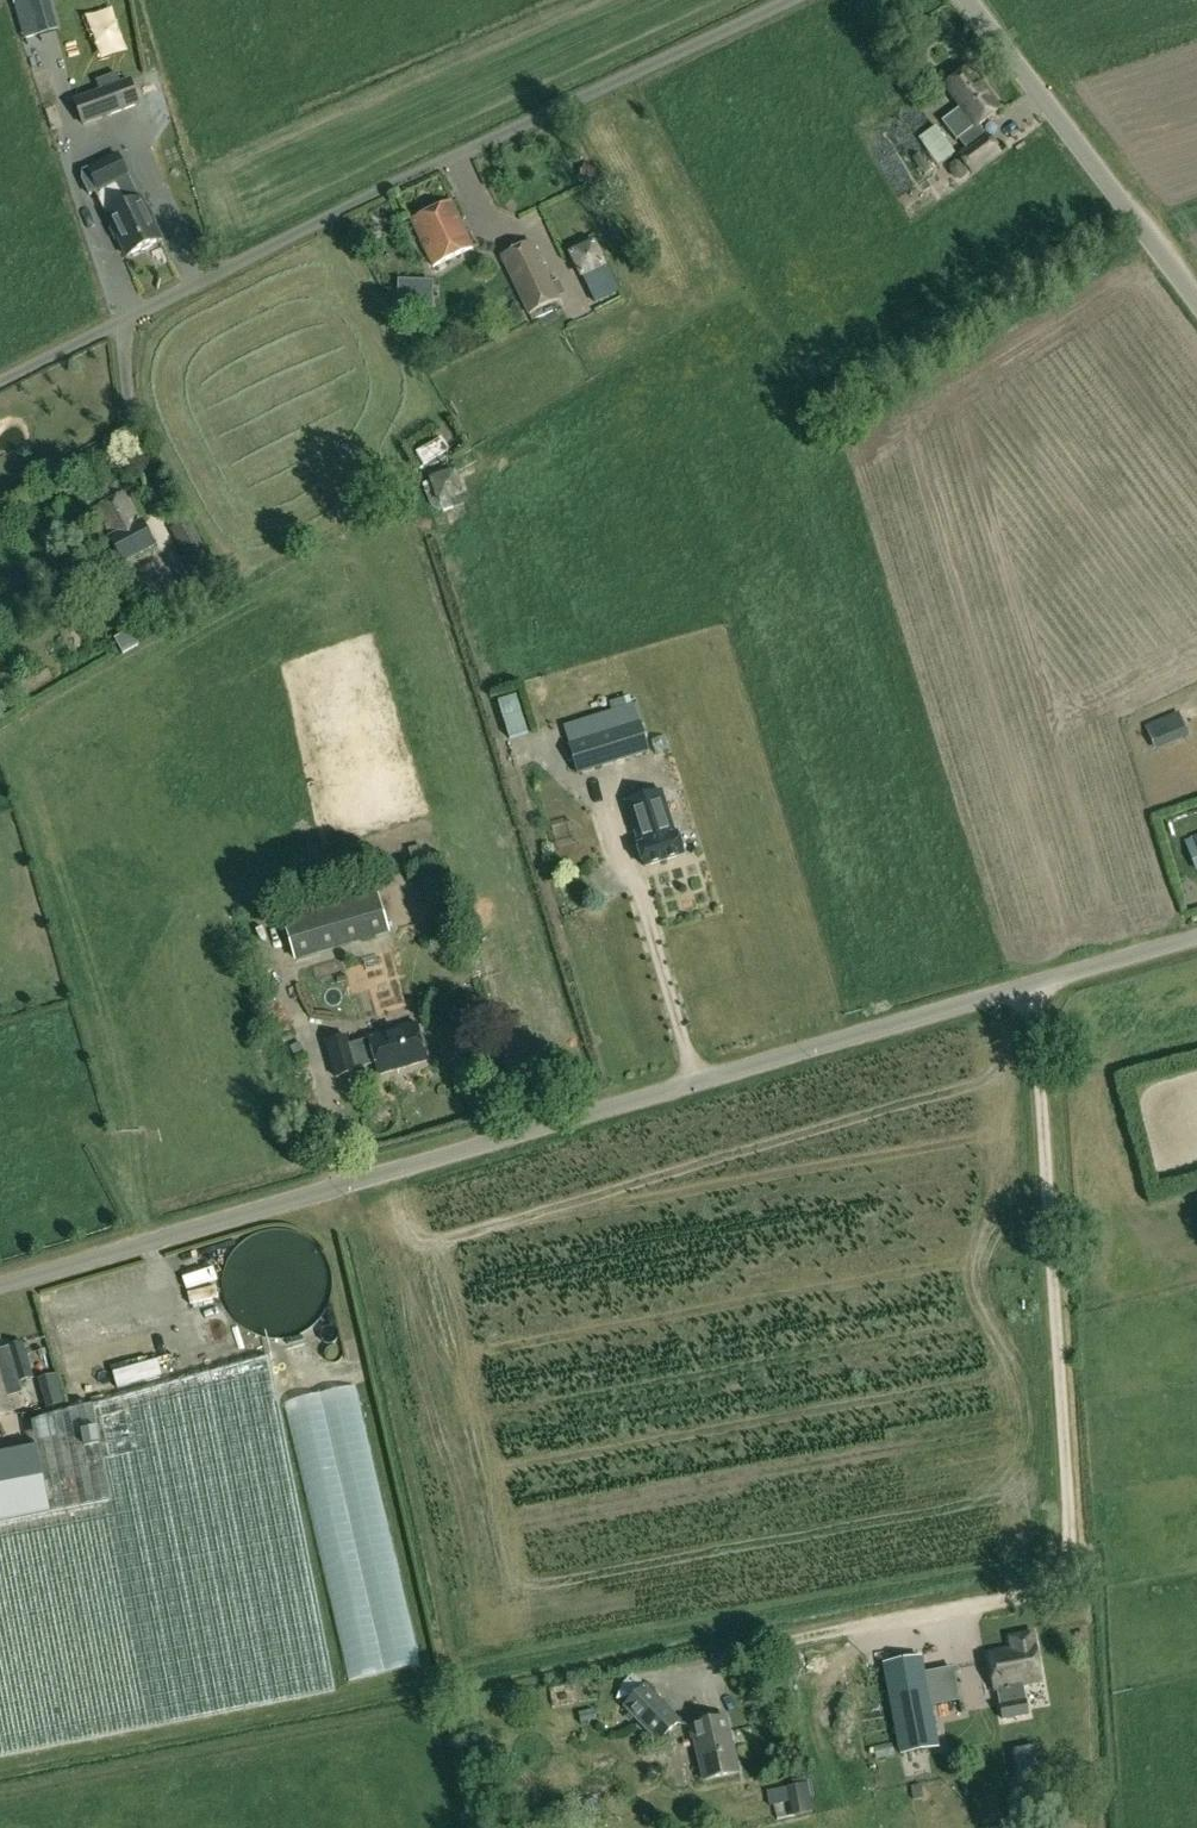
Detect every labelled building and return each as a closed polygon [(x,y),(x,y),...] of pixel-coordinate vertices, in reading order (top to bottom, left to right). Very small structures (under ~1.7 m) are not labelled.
[(50,0),(33,0),(29,1),(39,36),(59,31),(50,0)] [(1000,109),(970,68),(944,88),(959,108),(975,129),(979,126),(1000,109)] [(74,100),(83,127),(140,105),(131,79),(74,100)] [(908,120),(939,166),(955,154),(931,118),(932,118),(924,105),(915,111),(917,113),(908,120)] [(1000,154),(985,135),(979,126),(975,129),(959,108),(942,121),(957,141),(958,140),(965,149),(958,155),(972,175),(1000,154)] [(119,182),(128,177),(118,154),(87,169),(93,182),(87,185),(91,195),(96,192),(107,215),(129,205),(119,182)] [(127,257),(161,241),(141,199),(129,205),(107,215),(127,257)] [(473,248),(451,203),(411,222),(433,267),(473,248)] [(565,254),(580,281),(607,268),(594,240),(565,254)] [(560,301),(532,241),(500,256),(528,316),(560,301)] [(429,456),(456,442),(448,428),(422,442),(429,456)] [(430,479),(438,505),(464,496),(455,469),(430,479)] [(111,539),(123,563),(154,546),(142,523),(139,524),(125,496),(97,510),(112,538),(111,539)] [(476,498),(457,501),(460,519),(479,516),(476,498)] [(193,573),(206,597),(224,588),(211,564),(213,564),(190,519),(170,529),(193,574),(193,573)] [(171,607),(178,618),(198,604),(191,593),(171,607)] [(514,689),(492,695),(502,733),(524,727),(514,689)] [(633,704),(563,726),(578,775),(650,753),(633,704)] [(1145,726),(1155,751),(1189,737),(1178,712),(1145,726)] [(676,835),(674,835),(661,792),(626,802),(639,844),(638,845),(645,867),(683,855),(676,835)] [(408,850),(411,863),(425,859),(422,846),(408,850)] [(378,895),(283,923),(294,962),(390,933),(378,895)] [(416,1024),(368,1037),(379,1075),(427,1061),(416,1024)] [(337,1077),(357,1071),(347,1037),(327,1043),(337,1077)] [(304,1051),(299,1043),(290,1048),(295,1056),(304,1051)] [(303,1328),(304,1342),(327,1341),(326,1326),(303,1328)] [(13,1413),(4,1385),(6,1385),(17,1382),(17,1383),(34,1379),(23,1342),(6,1347),(7,1349),(0,1351),(0,1417),(13,1413)] [(31,1425),(56,1516),(0,1526),(0,1758),(216,1714),(336,1691),(269,1360),(31,1425)] [(115,1391),(160,1379),(156,1364),(111,1376),(115,1391)] [(49,1516),(36,1451),(0,1458),(0,1526),(49,1516)] [(942,1618),(926,1622),(930,1639),(946,1635),(942,1618)] [(1010,1649),(988,1653),(995,1692),(999,1691),(993,1699),(1000,1704),(1002,1721),(1029,1716),(1026,1699),(1024,1699),(1022,1687),(1041,1684),(1031,1633),(1008,1637),(1010,1649)] [(919,1659),(881,1666),(893,1732),(931,1726),(919,1659)] [(658,1744),(681,1721),(645,1684),(622,1707),(658,1744)] [(550,1723),(570,1723),(570,1710),(550,1710),(550,1723)] [(726,1719),(692,1727),(704,1781),(738,1773),(726,1719)] [(897,1755),(935,1748),(931,1726),(893,1732),(897,1755)] [(1038,1765),(1015,1769),(1019,1788),(1041,1784),(1038,1765)] [(808,1785),(787,1789),(792,1816),(813,1812),(808,1785)]
